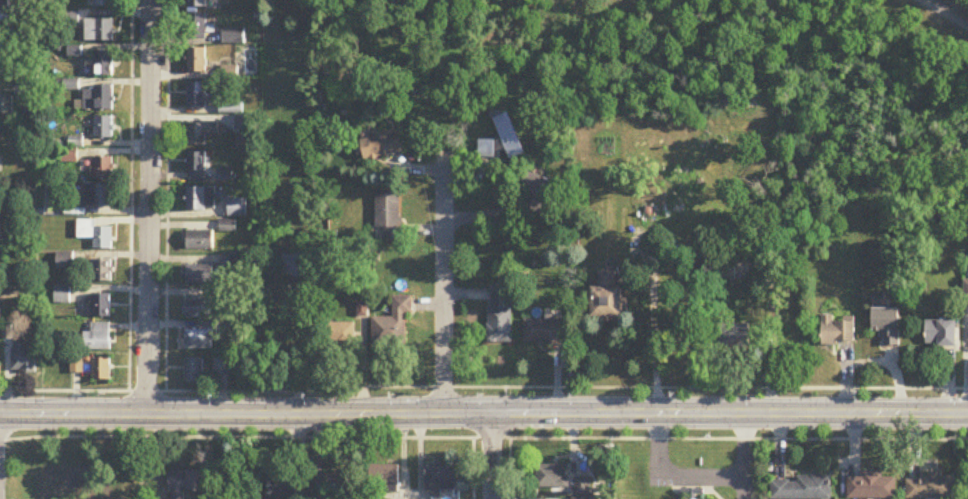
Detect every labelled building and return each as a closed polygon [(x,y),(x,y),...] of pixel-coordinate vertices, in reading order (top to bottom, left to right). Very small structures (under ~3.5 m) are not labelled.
[(9,12),(9,0),(0,0),(0,12),(9,12)] [(92,8),(114,8),(114,0),(92,0),(92,8)] [(211,8),(211,0),(188,0),(188,8),(211,8)] [(188,41),(207,41),(207,32),(208,32),(208,14),(188,14),(188,41)] [(114,42),(114,20),(86,20),(86,42),(114,42)] [(188,74),(206,74),(206,49),(188,49),(188,74)] [(95,57),(86,57),(87,67),(96,67),(96,77),(113,77),(113,52),(95,52),(95,57)] [(188,108),(207,108),(207,84),(188,84),(188,108)] [(114,88),(84,88),(84,111),(114,111),(114,88)] [(12,97),(0,97),(0,114),(13,113),(12,97)] [(495,120),(511,161),(527,154),(511,114),(495,120)] [(114,139),(114,116),(94,116),(94,139),(114,139)] [(206,147),(206,137),(218,136),(218,124),(187,124),(187,147),(206,147)] [(405,154),(402,135),(363,141),(366,161),(405,154)] [(480,159),(498,159),(498,141),(480,141),(480,159)] [(206,153),(187,153),(187,175),(206,175),(206,153)] [(91,179),(114,179),(114,158),(91,158),(91,179)] [(557,182),(529,172),(522,192),(550,202),(557,182)] [(83,207),(112,207),(112,186),(83,186),(83,207)] [(210,211),(210,189),(187,189),(187,211),(210,211)] [(377,195),(377,242),(402,242),(402,195),(377,195)] [(246,217),(246,201),(229,201),(229,217),(246,217)] [(548,203),(533,203),(533,223),(548,223),(548,203)] [(95,229),(95,221),(78,221),(78,239),(94,239),(94,250),(113,250),(113,229),(95,229)] [(214,250),(214,231),(187,231),(187,250),(214,250)] [(297,257),(282,257),(282,273),(310,273),(310,250),(297,250),(297,257)] [(112,283),(112,260),(93,260),(93,283),(112,283)] [(215,267),(187,267),(187,285),(215,285),(215,267)] [(619,272),(601,272),(601,290),(595,290),(595,321),(626,321),(626,289),(619,289),(619,272)] [(56,288),(56,302),(69,302),(69,288),(56,288)] [(511,344),(511,288),(489,288),(489,344),(511,344)] [(111,295),(94,295),(94,318),(111,318),(111,295)] [(413,315),(413,297),(394,297),(394,319),(373,319),(373,343),(406,343),(406,315),(413,315)] [(185,300),(185,319),(214,319),(214,300),(185,300)] [(857,323),(836,323),(836,309),(824,309),(824,346),(857,346),(857,323)] [(882,348),(901,348),(901,310),(874,310),(874,335),(882,335),(882,348)] [(525,320),(525,345),(567,346),(568,321),(525,320)] [(959,322),(927,322),(927,348),(959,348),(959,322)] [(84,350),(111,350),(111,323),(92,323),(92,333),(84,333),(84,350)] [(355,346),(355,324),(322,324),(322,346),(355,346)] [(185,350),(214,350),(214,331),(185,331),(185,350)] [(724,338),(726,338),(726,346),(736,346),(736,335),(724,335),(724,338)] [(37,345),(5,345),(5,375),(37,375),(37,345)] [(72,373),(83,373),(83,360),(72,360),(72,373)] [(113,360),(93,360),(93,382),(113,382),(113,360)] [(186,384),(205,384),(205,360),(186,360),(186,384)] [(231,374),(231,360),(215,360),(215,374),(231,374)] [(399,466),(369,466),(369,493),(399,493),(399,466)] [(454,466),(424,466),(424,498),(454,498),(454,466)] [(567,466),(536,466),(536,489),(567,489),(567,466)] [(192,492),(207,492),(208,470),(172,470),(172,498),(192,498),(192,492)] [(896,479),(882,479),(882,472),(862,472),(862,477),(848,477),(848,498),(896,498),(896,479)] [(325,496),(355,496),(355,475),(325,475),(325,496)] [(796,476),(796,481),(772,481),(771,498),(831,498),(832,476),(796,476)] [(954,477),(907,477),(907,498),(954,498),(954,477)] [(591,478),(575,478),(574,497),(591,497),(591,478)] [(296,480),(267,480),(267,498),(296,498),(296,480)]
